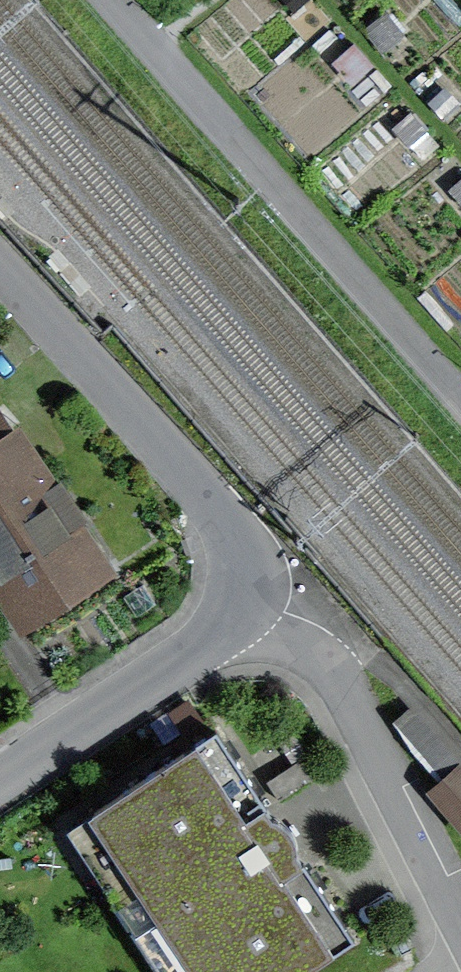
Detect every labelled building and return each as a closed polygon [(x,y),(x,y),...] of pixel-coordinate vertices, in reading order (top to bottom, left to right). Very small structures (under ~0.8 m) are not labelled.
[(29,615),(108,563),(55,481),(42,490),(0,425),(0,571),(29,615)] [(198,971),(307,971),(355,940),(308,869),(285,884),(241,817),(264,802),(216,731),(92,813),(198,971)] [(460,821),(460,774),(460,773),(436,793),(460,821)]
